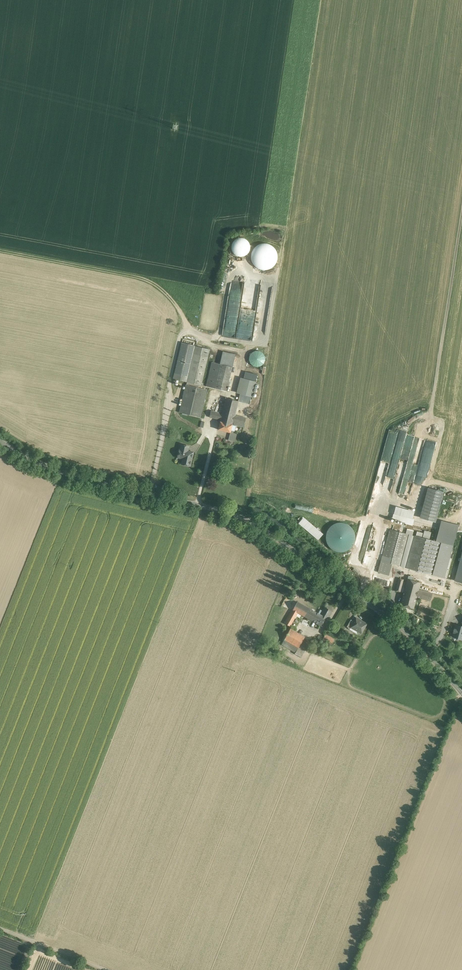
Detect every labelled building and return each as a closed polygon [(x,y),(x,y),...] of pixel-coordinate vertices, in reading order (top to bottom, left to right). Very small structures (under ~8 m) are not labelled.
[(247,253),(248,252),(249,251),(249,250),(250,250),(250,249),(250,247),(250,246),(250,244),(250,243),(250,242),(249,241),(248,240),(248,239),(247,239),(247,238),(246,238),(245,238),(244,237),(243,237),(242,237),(241,237),(240,237),(239,237),(238,237),(237,238),(236,238),(235,239),(234,239),(234,240),(233,241),(233,242),(232,243),(232,244),(232,245),(232,246),(232,247),(232,248),(232,249),(233,250),(233,251),(234,252),(235,253),(236,254),(237,254),(238,255),(239,255),(240,255),(241,255),(242,255),(243,255),(244,255),(245,254),(246,254),(247,253)] [(273,265),(275,264),(275,263),(276,263),(277,261),(278,259),(278,257),(278,256),(278,255),(278,253),(278,252),(278,251),(277,250),(277,249),(275,247),(275,246),(274,246),(273,245),(272,244),(271,244),(270,243),(269,243),(268,243),(266,242),(265,242),(263,243),(262,243),(261,243),(260,244),(259,244),(258,245),(257,245),(256,246),(256,247),(255,247),(255,248),(254,249),(254,250),(253,251),(253,253),(252,254),(252,256),(252,257),(253,258),(253,260),(254,261),(255,263),(256,264),(256,265),(257,265),(258,266),(259,267),(260,267),(261,268),(263,268),(265,268),(266,268),(267,268),(268,268),(270,268),(271,267),(273,266),(273,265)] [(256,247),(250,244),(250,246),(250,247),(250,249),(250,250),(249,250),(249,251),(248,252),(247,253),(246,254),(252,256),(252,254),(253,253),(253,251),(254,250),(254,249),(255,248),(255,247),(256,247)] [(267,328),(271,285),(261,284),(257,321),(258,322),(258,321),(260,322),(259,327),(267,328)] [(223,335),(231,336),(231,333),(235,334),(235,331),(232,331),(232,330),(227,329),(227,326),(225,326),(223,335)] [(195,346),(182,343),(173,379),(187,382),(194,354),(195,346)] [(209,349),(195,346),(194,354),(208,357),(209,349)] [(236,356),(225,353),(221,365),(233,368),(236,356)] [(265,363),(266,360),(265,357),(263,355),(261,353),(258,353),(255,353),(253,355),(251,358),(251,360),(251,363),(253,366),(255,367),(258,368),(261,367),(264,366),(265,363)] [(208,357),(194,354),(187,382),(197,384),(201,385),(208,357)] [(213,363),(207,386),(215,388),(221,365),(213,363)] [(233,368),(221,365),(215,388),(227,392),(233,368)] [(258,376),(246,373),(244,380),(256,383),(258,376)] [(256,383),(244,380),(241,394),(253,397),(256,383)] [(196,387),(186,385),(180,412),(200,417),(206,390),(196,387)] [(253,397),(241,394),(238,403),(240,403),(250,406),(253,397)] [(238,403),(227,399),(223,414),(221,419),(234,423),(235,423),(235,425),(245,428),(247,419),(237,417),(235,416),(238,403)] [(234,423),(221,419),(223,414),(215,412),(214,419),(221,421),(219,430),(231,433),(234,423)] [(438,430),(435,450),(440,451),(443,434),(441,434),(441,431),(438,430)] [(238,434),(231,433),(229,441),(236,442),(238,434)] [(181,449),(180,449),(178,457),(183,458),(182,464),(190,466),(193,452),(187,451),(181,449)] [(417,473),(397,470),(389,520),(408,524),(417,473)] [(431,489),(423,518),(436,522),(443,493),(431,489)] [(298,523),(318,540),(324,533),(303,517),(298,523)] [(341,522),(329,526),(326,537),(330,548),(342,552),(351,548),(354,538),(354,537),(354,536),(350,525),(341,522)] [(409,534),(390,529),(381,561),(391,563),(400,566),(409,534)] [(432,541),(419,537),(410,569),(432,575),(441,543),(431,541),(432,541)] [(391,563),(381,561),(378,571),(388,574),(391,563)] [(420,583),(407,579),(401,605),(413,609),(416,597),(418,590),(420,583)] [(432,593),(418,590),(416,597),(430,601),(432,593)] [(317,613),(297,602),(285,623),(290,626),(297,612),(312,621),(317,613)] [(332,611),(326,608),(322,616),(317,613),(312,621),(322,626),(327,619),(332,611)] [(367,623),(356,617),(354,621),(350,627),(351,628),(361,633),(367,623)] [(456,625),(455,629),(454,629),(453,632),(454,632),(452,637),(461,639),(461,626),(456,625)] [(311,640),(290,629),(281,644),(295,652),(295,654),(301,657),(311,640)] [(335,638),(326,633),(322,640),(326,643),(328,640),(332,643),(335,638)]
